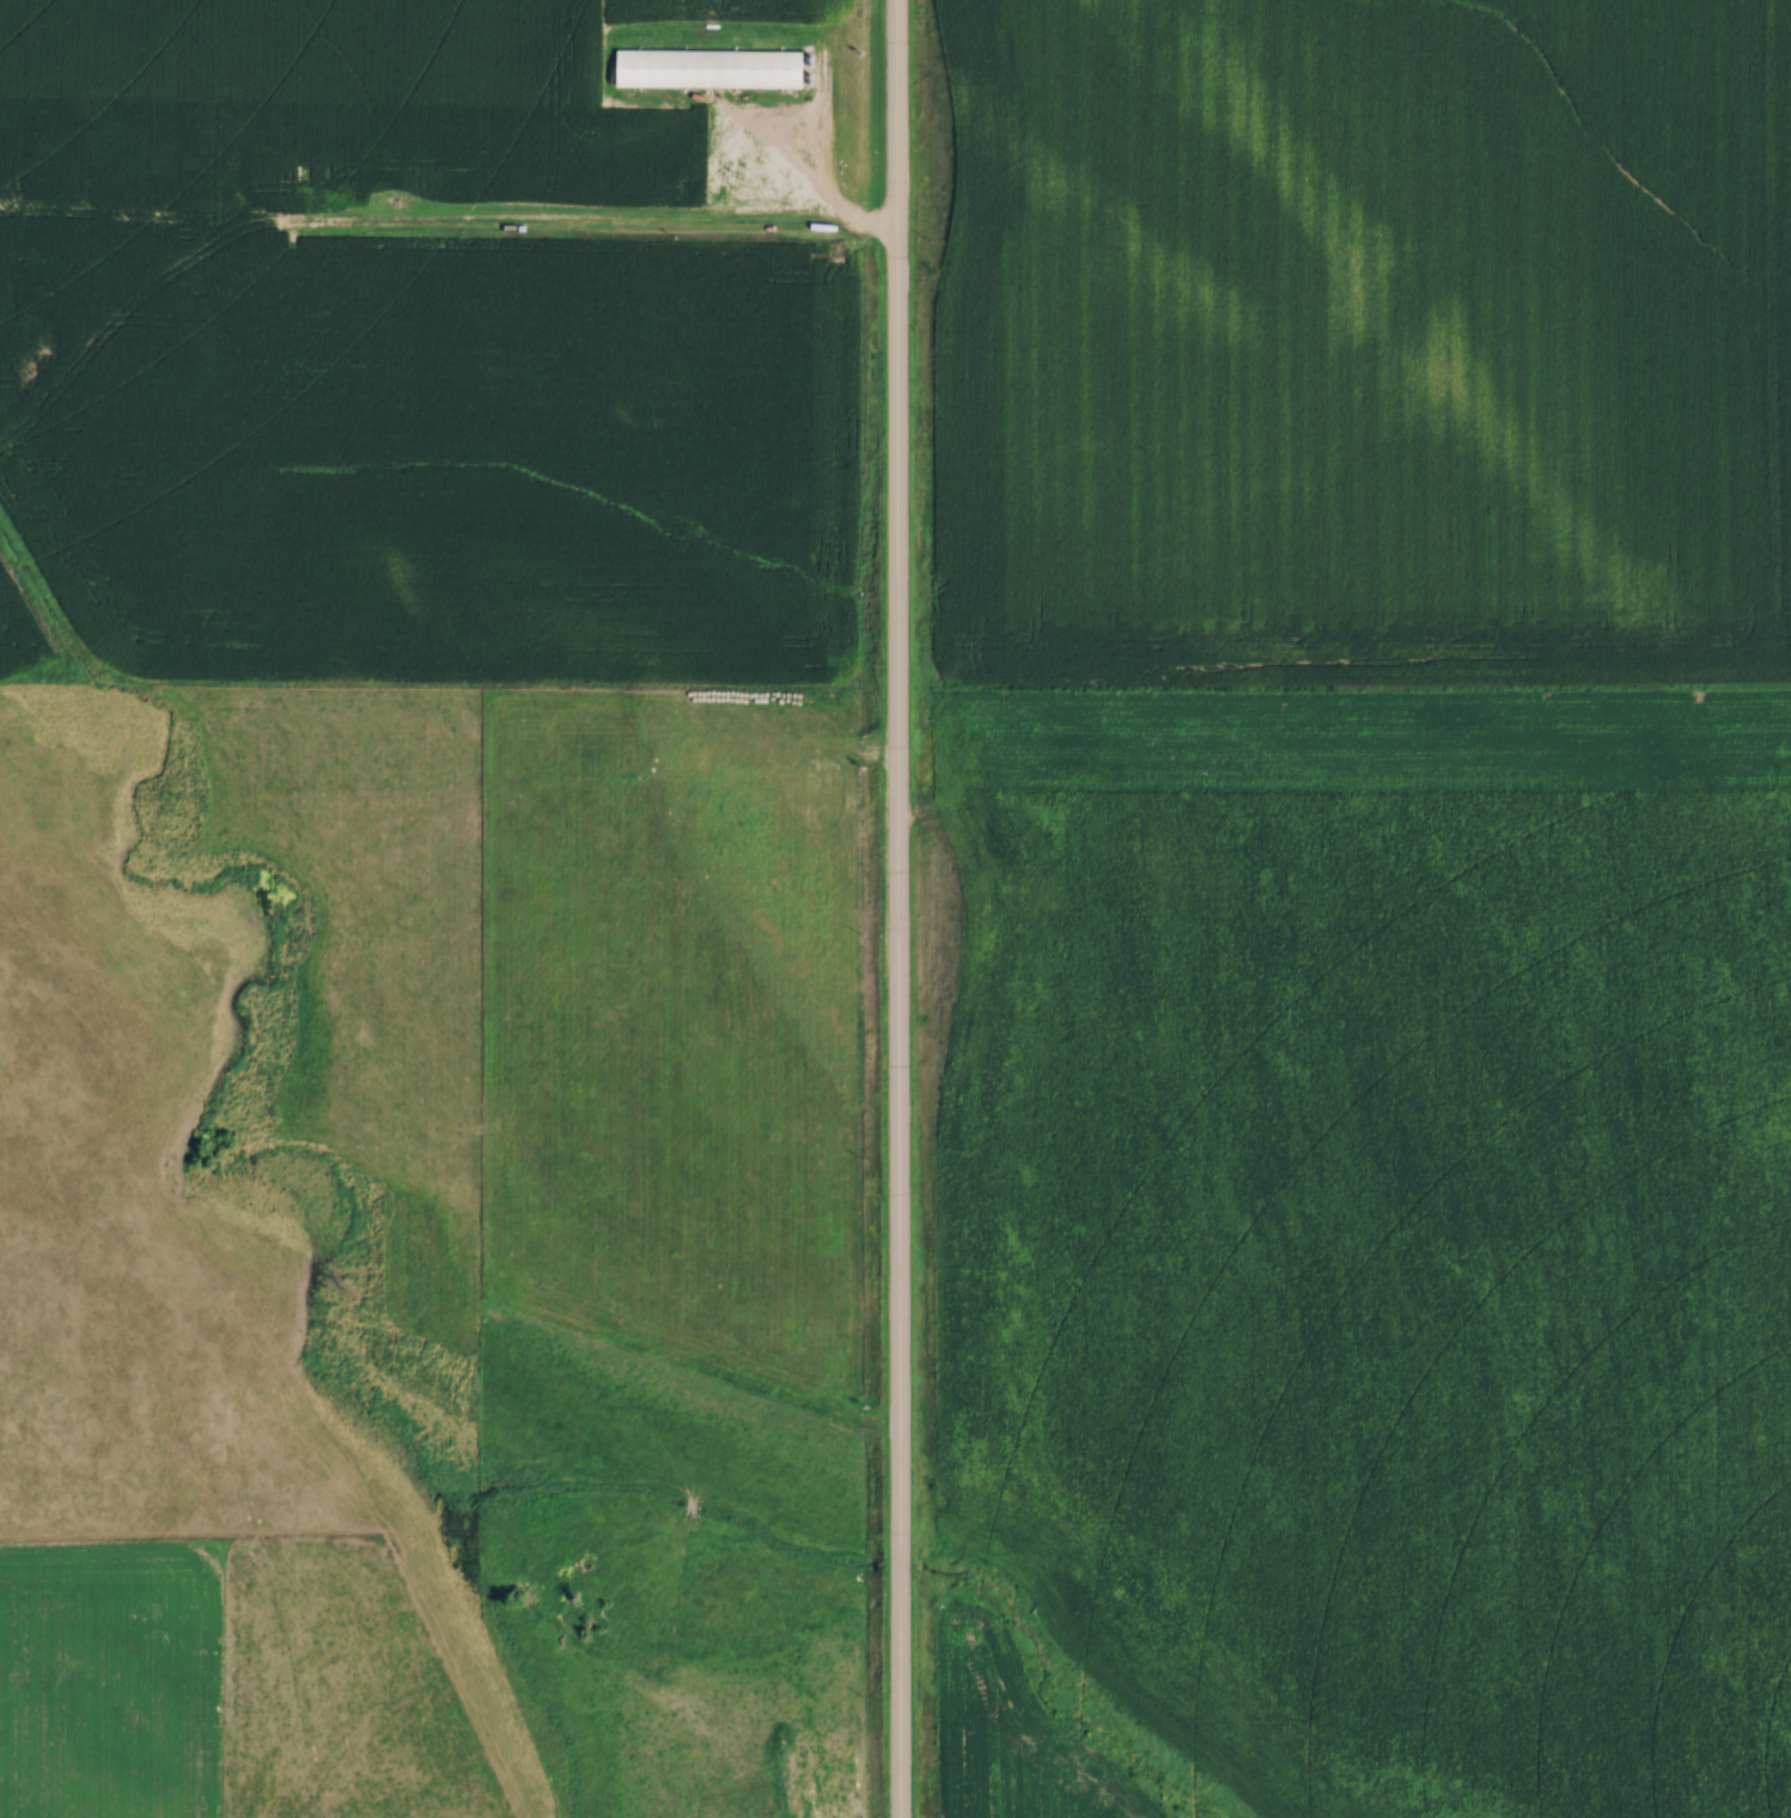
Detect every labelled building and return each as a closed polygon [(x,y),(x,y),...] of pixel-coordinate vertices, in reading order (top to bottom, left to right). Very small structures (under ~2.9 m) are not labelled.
[(804,50),(803,89),(617,86),(619,48),(804,50)]
